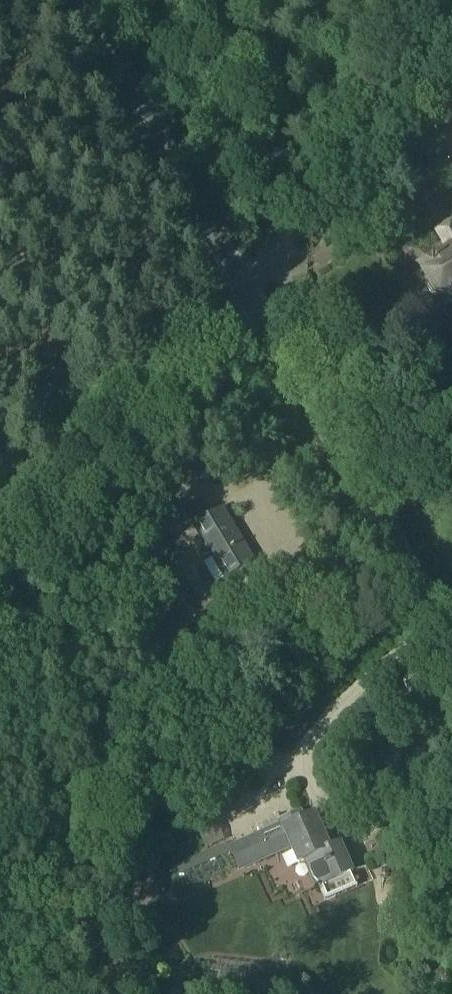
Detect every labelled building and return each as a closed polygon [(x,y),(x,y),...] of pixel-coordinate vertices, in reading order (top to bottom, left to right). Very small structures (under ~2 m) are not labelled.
[(421,272),(428,285),(426,290),(432,298),(436,299),(442,310),(451,304),(451,220),(432,231),(442,248),(430,256),(432,265),(421,272)] [(195,408),(190,415),(195,418),(199,412),(195,408)] [(194,529),(217,568),(214,571),(220,582),(224,580),(225,581),(255,564),(223,510),(209,518),(201,504),(178,518),(187,533),(194,529)] [(282,828),(260,837),(269,858),(291,848),(299,867),(306,864),(318,890),(352,875),(340,847),(330,851),(326,853),(310,819),(305,821),(299,824),(296,816),(280,824),(282,828)] [(260,837),(231,851),(240,871),(269,858),(260,837)] [(230,852),(226,844),(173,867),(177,875),(230,852)]
